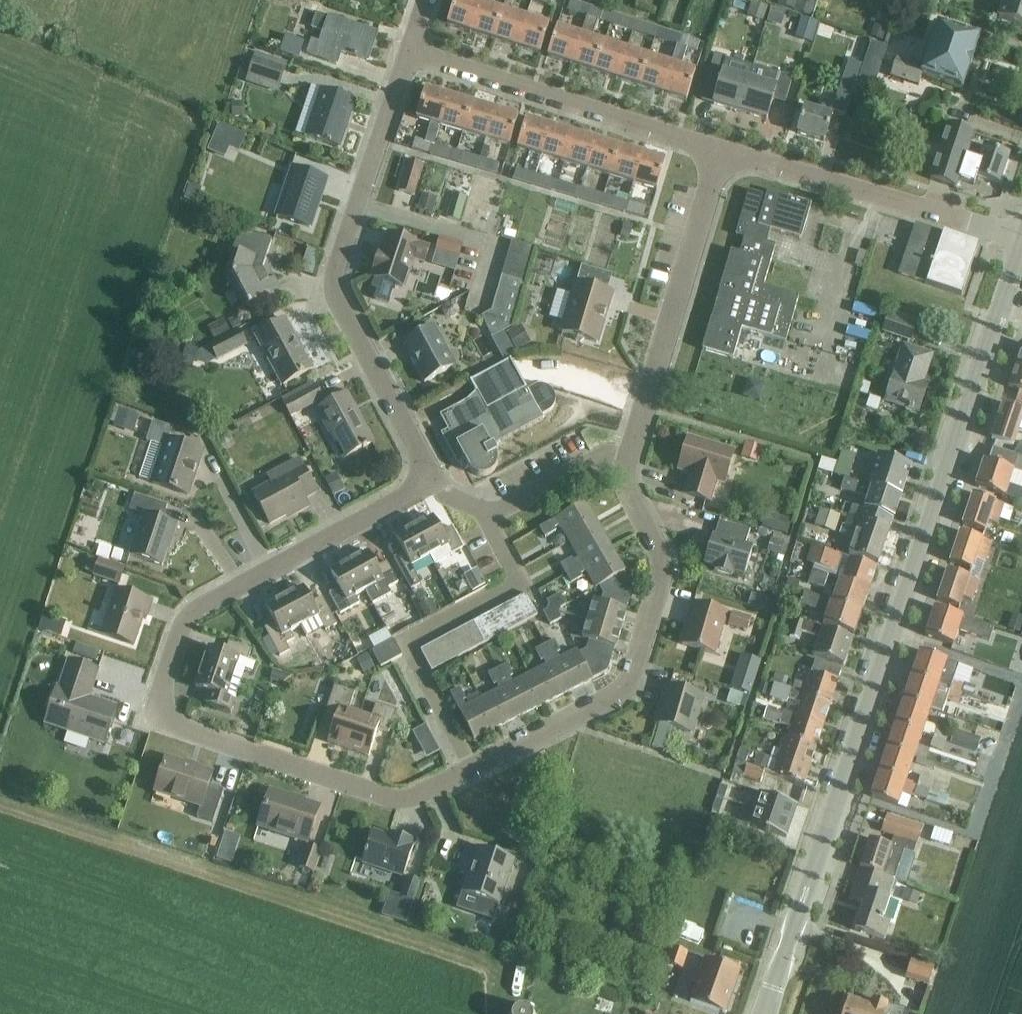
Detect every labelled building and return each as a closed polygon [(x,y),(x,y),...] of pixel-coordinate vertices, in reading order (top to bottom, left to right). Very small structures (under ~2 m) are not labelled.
[(480,5),(466,0),(456,0),(448,26),(471,33),(480,5)] [(777,7),(794,12),(810,18),(814,5),(816,0),(805,0),(805,1),(802,0),(780,0),(777,7)] [(997,20),(1021,28),(1021,0),(1004,0),(997,20)] [(586,17),(589,7),(570,1),(567,11),(586,17)] [(751,4),(746,18),(763,24),(767,9),(751,4)] [(480,5),(471,33),(494,41),(503,12),(480,5)] [(581,36),(572,65),(594,72),(604,44),(591,40),(597,20),(605,23),(608,13),(589,7),(586,17),(580,36),(581,36)] [(503,12),(494,41),(516,48),(525,19),(503,12)] [(313,28),(325,33),(321,44),(313,42),(309,54),(337,63),(341,51),(368,61),(377,34),(318,13),(313,28)] [(631,31),(634,22),(616,16),(612,25),(631,31)] [(549,27),(525,19),(516,48),(539,55),(549,27)] [(801,20),(797,31),(815,37),(818,26),(801,20)] [(653,28),(634,22),(631,31),(650,38),(653,28)] [(874,27),(870,39),(884,44),(888,31),(874,27)] [(961,91),(978,41),(936,27),(922,69),(896,60),(890,78),(918,87),(921,78),(961,91)] [(581,36),(580,36),(558,29),(548,58),(572,65),(581,36)] [(648,58),(639,87),(663,95),(681,37),(661,30),(658,40),(668,43),(662,63),(648,58)] [(285,36),(280,52),(296,57),(301,42),(285,36)] [(699,43),(681,37),(663,95),(686,102),(695,73),(680,69),(686,49),(696,52),(699,43)] [(871,41),(867,53),(884,59),(887,47),(871,41)] [(604,44),(594,72),(617,80),(626,51),(604,44)] [(626,51),(617,80),(639,87),(648,58),(626,51)] [(700,101),(739,112),(748,80),(752,69),(725,61),(726,58),(714,55),(700,101)] [(255,59),(250,74),(280,84),(285,69),(255,59)] [(810,60),(807,70),(825,75),(828,66),(810,60)] [(848,62),(839,93),(837,92),(833,105),(823,102),(820,114),(804,109),(796,134),(823,142),(832,113),(845,117),(861,66),(848,62)] [(748,80),(739,112),(766,120),(772,100),(784,104),(792,78),(779,74),(779,76),(752,68),(752,69),(748,80)] [(339,147),(355,100),(323,89),(307,136),(339,147)] [(441,126),(449,97),(426,90),(417,119),(431,123),(426,141),(415,138),(412,148),(432,154),(435,144),(441,126)] [(473,104),(449,97),(441,126),(464,133),(473,104)] [(241,103),(230,104),(231,118),(242,117),(241,103)] [(473,104),(464,133),(487,140),(495,111),(473,104)] [(495,111),(487,140),(510,147),(519,118),(495,111)] [(541,156),(550,128),(526,120),(517,149),(541,156)] [(999,185),(1009,157),(985,148),(981,160),(966,155),(973,134),(949,126),(930,180),(955,189),(959,178),(974,184),(977,177),(999,185)] [(572,134),(550,128),(541,156),(564,163),(572,134)] [(572,134),(564,163),(587,170),(595,141),(572,134)] [(595,141),(587,170),(609,177),(618,148),(595,141)] [(454,150),(435,144),(432,154),(451,160),(454,150)] [(484,146),(481,158),(487,160),(490,148),(484,146)] [(618,148),(609,177),(633,184),(642,155),(618,148)] [(478,168),(481,158),(462,152),(459,162),(478,168)] [(642,155),(633,184),(657,191),(665,162),(642,155)] [(481,158),(478,168),(497,173),(500,164),(481,158)] [(415,196),(424,165),(408,161),(400,192),(415,196)] [(322,193),(327,180),(293,167),(286,185),(288,186),(278,216),(309,227),(321,193),(322,193)] [(533,184),(536,175),(516,169),(514,178),(533,184)] [(555,180),(536,175),(533,184),(552,190),(555,180)] [(579,198),(582,188),(562,183),(560,192),(579,198)] [(189,186),(184,201),(196,205),(201,190),(189,186)] [(582,188),(579,198),(598,204),(601,194),(582,188)] [(741,330),(771,339),(785,343),(798,298),(762,287),(774,246),(766,244),(770,231),(800,240),(810,205),(767,192),(765,197),(748,191),(734,236),(743,239),(738,254),(730,252),(701,350),(732,360),(741,330)] [(446,217),(459,221),(466,197),(453,193),(446,217)] [(625,212),(627,202),(608,196),(605,206),(625,212)] [(422,197),(418,213),(431,217),(436,201),(422,197)] [(647,208),(627,202),(625,212),(644,218),(647,208)] [(961,298),(979,246),(943,233),(943,234),(914,224),(897,276),(961,298)] [(623,226),(620,240),(629,242),(632,229),(623,226)] [(378,250),(370,278),(373,279),(370,289),(376,290),(374,299),(388,303),(393,285),(403,288),(411,259),(425,263),(429,248),(386,235),(382,251),(378,250)] [(247,236),(234,274),(251,306),(268,297),(270,300),(282,294),(270,270),(277,250),(271,247),(272,244),(247,236)] [(439,238),(435,252),(458,259),(462,246),(439,238)] [(508,253),(531,260),(535,248),(512,242),(508,253)] [(531,260),(508,253),(505,265),(528,272),(531,260)] [(505,265),(501,276),(525,283),(528,272),(505,265)] [(501,276),(498,288),(521,295),(525,283),(501,276)] [(557,291),(549,319),(565,323),(562,333),(572,336),(575,343),(580,344),(585,340),(596,343),(611,294),(577,283),(573,296),(557,291)] [(498,288),(495,299),(518,306),(521,295),(498,288)] [(518,306),(495,299),(491,311),(514,318),(518,306)] [(443,309),(442,315),(444,320),(450,322),(457,318),(459,312),(456,307),(450,305),(443,309)] [(514,318),(491,311),(481,317),(493,338),(512,327),(514,318)] [(910,341),(914,327),(887,318),(882,332),(910,341)] [(235,319),(227,324),(232,332),(240,328),(235,319)] [(283,384),(312,368),(286,319),(256,335),(283,384)] [(222,321),(206,329),(213,342),(229,334),(222,321)] [(455,367),(432,326),(402,343),(424,383),(455,367)] [(520,326),(507,333),(517,352),(530,344),(520,326)] [(218,359),(247,343),(240,330),(211,345),(218,359)] [(920,390),(932,357),(903,347),(884,402),(918,413),(925,391),(920,390)] [(185,350),(180,365),(192,369),(197,354),(185,350)] [(542,417),(548,414),(550,413),(552,411),(553,410),(554,408),(555,405),(556,403),(556,402),(556,400),(556,399),(555,396),(555,395),(553,393),(553,392),(551,390),(549,388),(548,388),(545,387),(543,386),(542,386),(539,386),(537,387),(534,388),(528,391),(527,389),(526,389),(526,388),(524,388),(525,390),(522,391),(515,378),(519,376),(511,360),(471,381),(476,392),(476,393),(466,402),(440,416),(448,431),(440,434),(457,465),(464,461),(468,469),(472,475),(479,477),(485,477),(491,474),(495,468),(496,462),(494,455),(497,454),(492,446),(543,420),(542,417)] [(1016,367),(1008,389),(1019,393),(1016,401),(1021,403),(1021,369),(1016,367)] [(292,416),(323,399),(315,385),(284,402),(292,416)] [(346,394),(318,409),(331,432),(338,445),(344,442),(351,454),(373,443),(346,394)] [(1003,406),(991,440),(1012,447),(1018,430),(1021,431),(1021,412),(1003,406)] [(118,409),(113,424),(133,431),(138,416),(118,409)] [(188,495),(203,451),(169,439),(173,428),(153,421),(147,441),(152,443),(140,476),(153,481),(152,483),(188,495)] [(691,473),(685,494),(710,501),(716,481),(724,483),(733,452),(688,438),(679,470),(691,473)] [(762,448),(746,443),(742,455),(758,460),(762,448)] [(1019,456),(1018,458),(992,450),(988,462),(984,461),(975,488),(1004,497),(1008,485),(1021,490),(1021,457),(1019,456)] [(821,459),(818,469),(835,475),(844,478),(848,480),(856,456),(842,452),(838,464),(824,460),(821,459)] [(868,486),(900,497),(910,466),(878,455),(868,486)] [(317,490),(299,459),(268,476),(272,483),(254,494),(271,524),(293,511),(294,513),(309,505),(305,497),(317,490)] [(336,476),(325,481),(333,496),(344,491),(336,476)] [(848,480),(844,478),(840,490),(867,499),(864,509),(893,519),(900,497),(868,486),(848,480)] [(173,540),(178,525),(163,519),(168,506),(135,495),(130,510),(144,514),(130,556),(162,567),(171,539),(173,540)] [(1012,509),(1004,506),(973,495),(963,525),(984,533),(987,523),(997,526),(1000,518),(1008,521),(1012,509)] [(567,544),(597,527),(583,504),(538,530),(543,539),(554,533),(553,530),(558,527),(567,544)] [(864,509),(853,506),(849,516),(889,529),(893,519),(864,509)] [(821,510),(816,525),(835,531),(840,516),(821,510)] [(788,532),(792,519),(769,512),(765,525),(788,532)] [(889,529),(849,516),(846,525),(857,529),(848,555),(878,564),(889,529)] [(414,528),(429,557),(433,564),(462,548),(451,527),(440,533),(432,518),(414,528)] [(716,567),(714,572),(731,577),(733,573),(744,576),(752,549),(745,547),(749,531),(719,522),(714,538),(712,537),(704,564),(716,567)] [(597,527),(567,544),(577,560),(572,563),(570,560),(559,566),(564,576),(610,550),(597,527)] [(429,557),(414,528),(395,538),(403,553),(393,559),(410,590),(420,585),(411,566),(429,557)] [(960,533),(950,563),(971,570),(968,578),(978,582),(984,563),(991,544),(960,533)] [(772,539),(768,552),(778,555),(782,542),(772,539)] [(99,544),(96,555),(108,559),(112,548),(99,544)] [(813,547),(808,563),(814,565),(827,569),(828,565),(836,568),(840,556),(813,547)] [(115,549),(111,558),(121,561),(124,552),(115,549)] [(610,550),(564,576),(569,585),(581,579),(579,577),(584,574),(594,591),(597,589),(623,574),(610,550)] [(368,553),(349,563),(364,592),(372,606),(391,596),(387,589),(397,584),(386,562),(376,568),(368,553)] [(814,565),(812,571),(869,590),(876,568),(850,559),(840,556),(836,568),(828,565),(827,569),(814,565)] [(119,583),(124,568),(100,560),(95,575),(119,583)] [(364,592),(349,563),(330,573),(338,588),(328,594),(339,615),(359,604),(355,597),(364,592)] [(861,612),(869,590),(812,571),(808,584),(824,589),(824,587),(836,591),(833,603),(861,612)] [(972,602),(978,582),(968,578),(947,571),(937,602),(959,610),(962,599),(972,602)] [(482,574),(468,582),(474,594),(484,588),(488,586),(485,581),(483,577),(482,574)] [(632,590),(623,574),(597,589),(601,597),(599,605),(625,613),(625,612),(632,590)] [(789,578),(786,586),(797,590),(800,581),(789,578)] [(284,598),(300,627),(305,637),(323,628),(325,631),(336,625),(321,598),(311,603),(303,588),(284,598)] [(147,616),(152,601),(116,589),(101,634),(134,645),(144,615),(147,616)] [(861,612),(833,603),(805,593),(805,594),(804,594),(800,605),(815,610),(827,613),(823,625),(853,635),(861,612)] [(527,621),(538,615),(526,594),(516,600),(527,621)] [(566,606),(559,595),(546,602),(549,606),(547,611),(554,607),(557,611),(560,609),(566,606)] [(300,627),(284,598),(265,608),(273,623),(263,629),(278,657),(289,651),(285,644),(293,640),(289,632),(300,627)] [(431,598),(419,605),(427,619),(438,613),(431,598)] [(516,627),(527,621),(516,600),(505,605),(516,627)] [(767,600),(764,612),(774,614),(777,603),(767,600)] [(690,617),(682,645),(715,655),(727,613),(693,602),(688,616),(690,617)] [(625,613),(599,605),(592,603),(589,616),(584,615),(583,620),(620,631),(625,613)] [(506,632),(516,627),(505,605),(495,611),(506,632)] [(562,620),(559,614),(560,609),(557,611),(554,607),(547,611),(543,613),(550,626),(562,620)] [(953,646),(957,632),(989,643),(993,629),(934,609),(925,637),(953,646)] [(495,638),(506,632),(495,611),(484,617),(495,638)] [(44,614),(38,630),(58,637),(64,621),(44,614)] [(751,620),(732,614),(728,625),(747,631),(751,620)] [(1007,630),(1018,634),(1021,623),(1021,618),(1012,615),(1007,630)] [(484,644),(495,638),(484,617),(473,622),(484,644)] [(620,631),(583,620),(582,625),(586,626),(582,640),(588,642),(614,650),(620,631)] [(844,665),(853,639),(795,620),(789,637),(799,640),(802,632),(820,638),(814,656),(844,665)] [(474,649),(484,644),(473,622),(463,628),(474,649)] [(573,624),(570,632),(578,635),(581,627),(573,624)] [(392,628),(386,631),(390,638),(396,635),(392,628)] [(463,655),(474,649),(463,628),(452,634),(463,655)] [(453,661),(463,655),(452,634),(442,639),(453,661)] [(442,666),(453,661),(442,639),(431,645),(442,666)] [(372,653),(381,668),(402,657),(393,641),(372,653)] [(591,681),(578,655),(576,651),(560,659),(557,654),(560,653),(554,641),(544,646),(568,693),(591,681)] [(201,668),(232,678),(236,667),(251,672),(254,664),(247,661),(251,650),(228,642),(224,653),(208,648),(201,668)] [(586,651),(578,655),(591,681),(592,680),(607,672),(613,650),(614,650),(588,642),(586,651)] [(432,672),(442,666),(431,645),(420,651),(432,672)] [(568,693),(544,646),(535,651),(541,662),(543,661),(545,667),(529,675),(544,705),(568,693)] [(919,654),(911,678),(937,687),(949,691),(961,695),(963,688),(964,685),(953,681),(958,667),(958,665),(920,652),(919,654)] [(366,658),(355,663),(362,676),(373,671),(366,658)] [(103,743),(115,707),(88,698),(97,670),(68,660),(59,688),(56,687),(43,722),(103,743)] [(790,685),(788,690),(830,704),(838,682),(837,682),(842,669),(815,660),(806,686),(795,682),(794,686),(790,685)] [(544,705),(529,675),(513,683),(510,678),(513,676),(507,665),(498,670),(521,716),(544,705)] [(232,678),(201,668),(195,688),(211,694),(207,705),(230,712),(240,683),(231,681),(232,678)] [(739,669),(733,688),(748,693),(754,674),(739,669)] [(521,716),(498,670),(488,674),(494,686),(497,685),(499,690),(482,698),(498,728),(521,716)] [(273,672),(270,682),(281,685),(291,678),(273,672)] [(775,675),(772,685),(774,685),(786,689),(789,680),(775,675)] [(446,676),(437,681),(442,691),(451,687),(446,676)] [(911,678),(903,702),(929,711),(930,710),(944,714),(948,702),(958,705),(961,695),(949,691),(937,687),(911,678)] [(761,683),(758,692),(766,694),(769,686),(761,683)] [(830,704),(788,690),(786,689),(774,685),(770,697),(786,703),(788,698),(801,703),(796,717),(823,726),(830,704)] [(348,750),(360,714),(349,710),(355,693),(334,686),(325,713),(336,717),(328,743),(348,750)] [(667,686),(656,723),(691,734),(702,696),(667,686)] [(963,688),(961,695),(973,699),(975,692),(963,688)] [(460,689),(450,694),(474,740),(498,728),(482,698),(480,699),(468,705),(465,699),(460,689)] [(740,706),(744,694),(731,690),(728,702),(740,706)] [(259,692),(254,701),(264,705),(268,696),(259,692)] [(929,711),(903,702),(895,726),(921,736),(932,739),(945,743),(950,745),(949,746),(976,754),(980,741),(953,733),(953,734),(924,725),(929,711)] [(371,717),(360,714),(348,750),(369,757),(377,730),(388,734),(396,711),(376,704),(371,717)] [(823,726),(796,717),(767,707),(763,719),(793,729),(789,739),(816,747),(823,726)] [(426,726),(412,733),(419,746),(432,739),(426,726)] [(921,736),(895,726),(887,750),(913,759),(921,736)] [(764,771),(804,784),(816,747),(789,739),(785,737),(773,774),(764,771)] [(932,739),(929,748),(942,752),(945,743),(932,739)] [(751,751),(741,747),(736,762),(746,765),(751,751)] [(887,750),(879,774),(905,783),(913,759),(887,750)] [(755,756),(751,767),(764,771),(768,761),(755,756)] [(211,823),(222,790),(207,785),(210,774),(164,758),(153,791),(198,806),(195,817),(211,823)] [(736,762),(732,774),(760,783),(764,771),(751,767),(746,765),(736,762)] [(879,774),(871,798),(897,806),(902,793),(926,801),(925,802),(944,809),(947,797),(937,794),(930,792),(916,787),(905,783),(879,774)] [(920,777),(916,787),(930,792),(934,781),(920,777)] [(720,786),(717,796),(723,798),(727,788),(720,786)] [(306,841),(317,809),(268,792),(257,825),(306,841)] [(759,793),(748,825),(765,831),(765,832),(768,833),(769,832),(786,838),(797,806),(759,793)] [(716,799),(712,810),(719,812),(723,802),(716,799)] [(869,841),(859,869),(893,880),(905,884),(913,861),(912,856),(921,829),(887,817),(882,833),(893,837),(890,848),(869,841)] [(568,824),(552,829),(554,838),(570,834),(568,824)] [(978,844),(929,828),(925,838),(974,855),(978,844)] [(387,837),(371,832),(361,863),(403,876),(413,845),(411,845),(413,840),(389,833),(387,837)] [(199,836),(197,842),(206,845),(208,838),(199,836)] [(319,850),(305,846),(297,868),(312,873),(319,850)] [(498,905),(513,860),(476,847),(461,893),(479,899),(475,912),(492,918),(496,905),(498,905)] [(893,880),(859,869),(848,902),(862,907),(854,932),(883,942),(889,923),(882,921),(889,901),(887,900),(893,880)] [(399,897),(413,902),(420,881),(405,876),(399,897)] [(903,891),(900,901),(915,906),(919,895),(903,891)] [(739,973),(705,961),(700,975),(697,974),(693,985),(697,986),(691,1003),(724,1013),(725,1013),(739,973)] [(929,987),(935,970),(912,962),(906,979),(929,987)] [(909,1013),(872,1001),(870,1007),(848,1000),(843,1013),(909,1013)] [(517,1006),(515,1007),(513,1008),(511,1009),(510,1010),(508,1013),(507,1013),(536,1013),(534,1011),(532,1009),(530,1008),(528,1007),(526,1006),(523,1006),(521,1006),(520,1006),(517,1006)]
